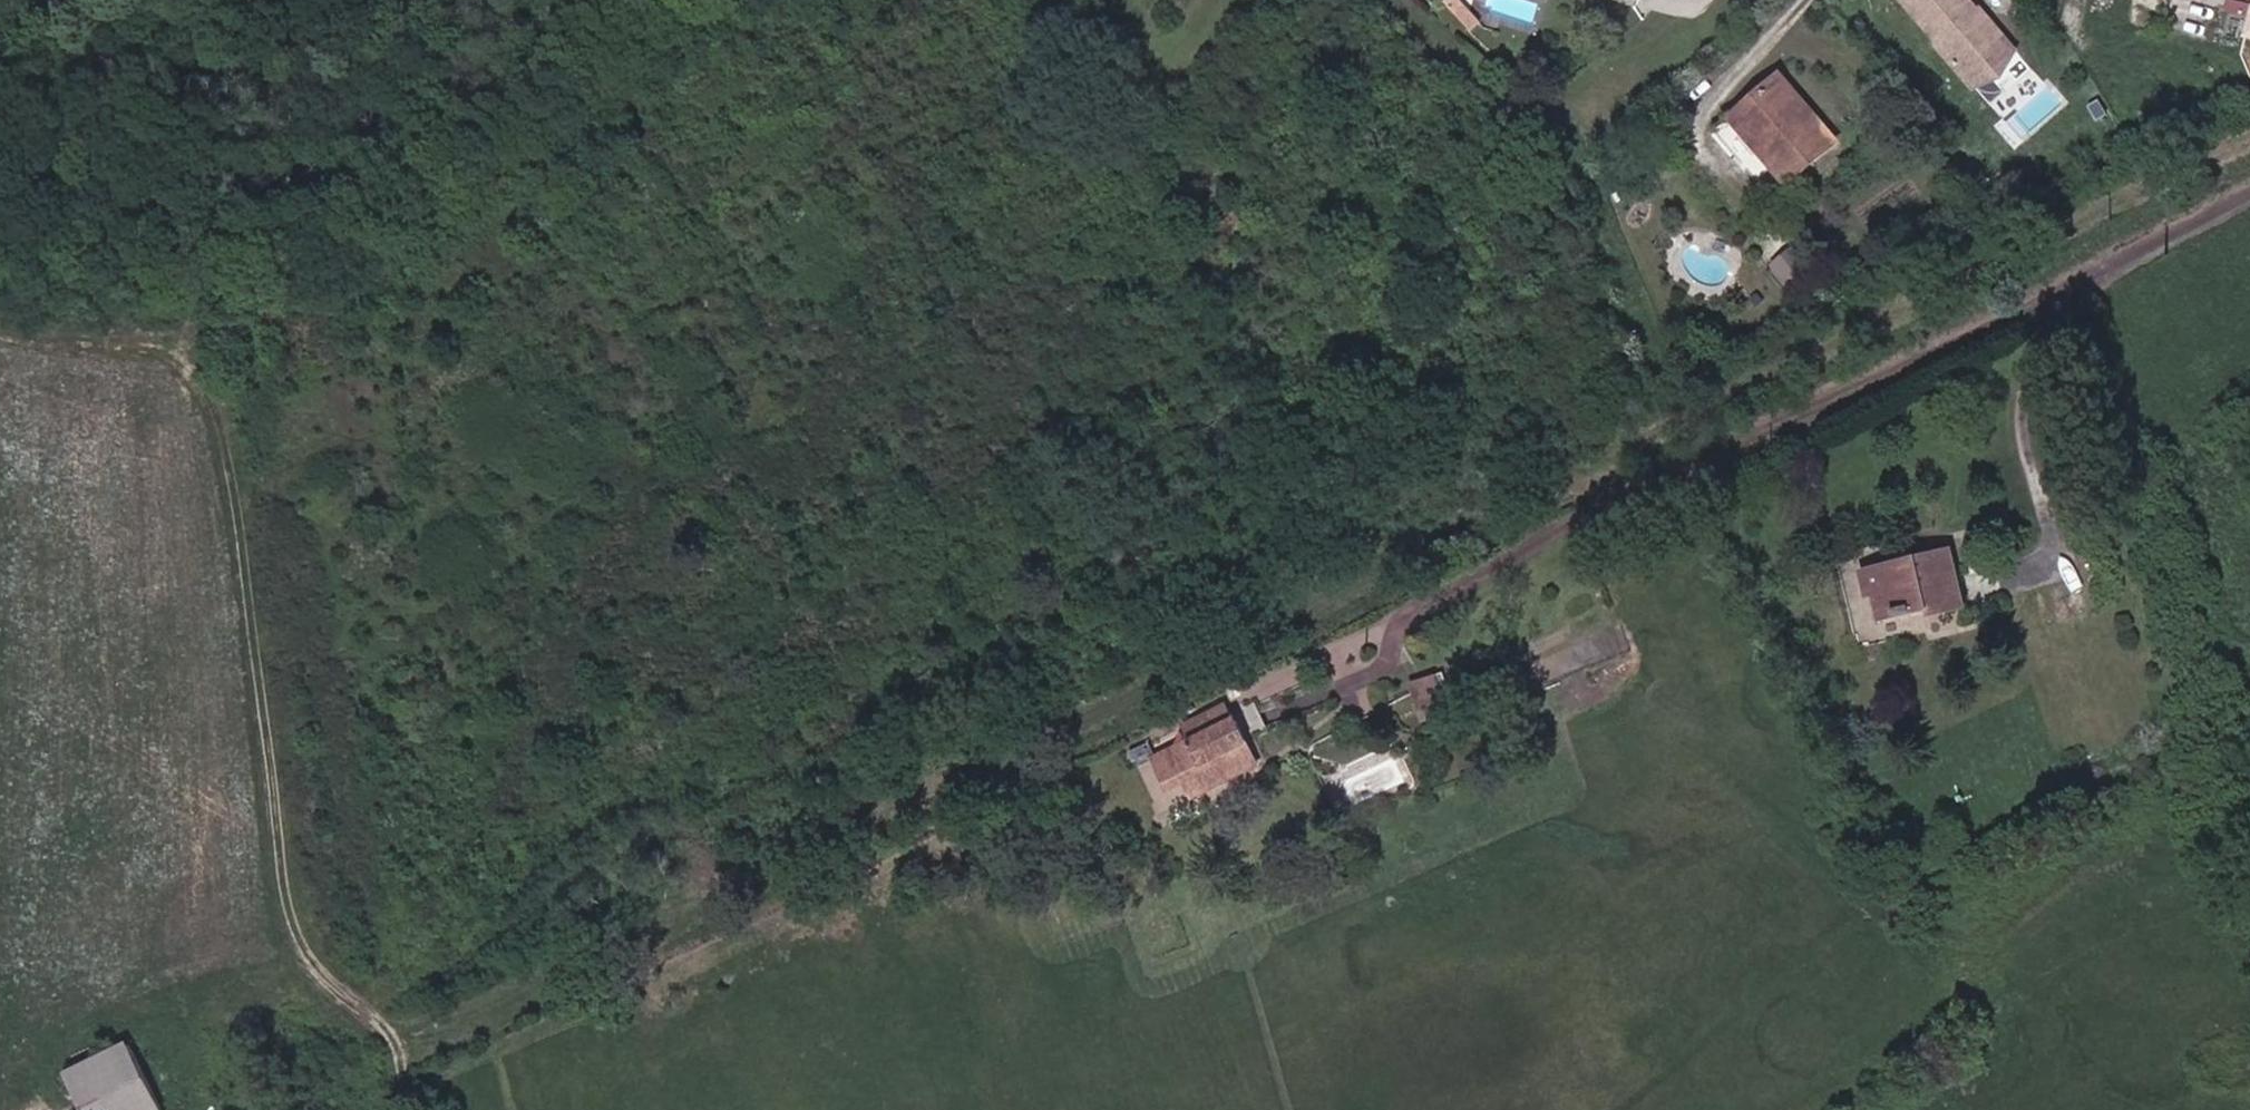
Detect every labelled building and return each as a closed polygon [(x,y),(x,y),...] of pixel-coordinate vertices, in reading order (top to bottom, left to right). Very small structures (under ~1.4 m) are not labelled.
[(2012,47),(1977,6),(1974,8),(1967,0),(1902,0),(1937,40),(1935,42),(1971,83),(2012,47)] [(1834,138),(1806,114),(1812,107),(1779,77),(1732,123),(1794,182),(1834,138)] [(1812,107),(1806,114),(1834,138),(1840,132),(1812,107)] [(1772,270),(1776,277),(1799,262),(1795,256),(1772,270)] [(1812,281),(1799,262),(1776,277),(1787,296),(1812,281)] [(1967,623),(1953,567),(1854,591),(1860,619),(1878,615),(1883,634),(1934,621),(1935,631),(1967,623)] [(1202,790),(1214,786),(1220,805),(1225,818),(1283,796),(1267,755),(1261,736),(1175,768),(1185,796),(1202,790)] [(1220,805),(1214,786),(1202,790),(1207,808),(1220,805)] [(120,1039),(55,1069),(74,1109),(153,1109),(120,1039)]
